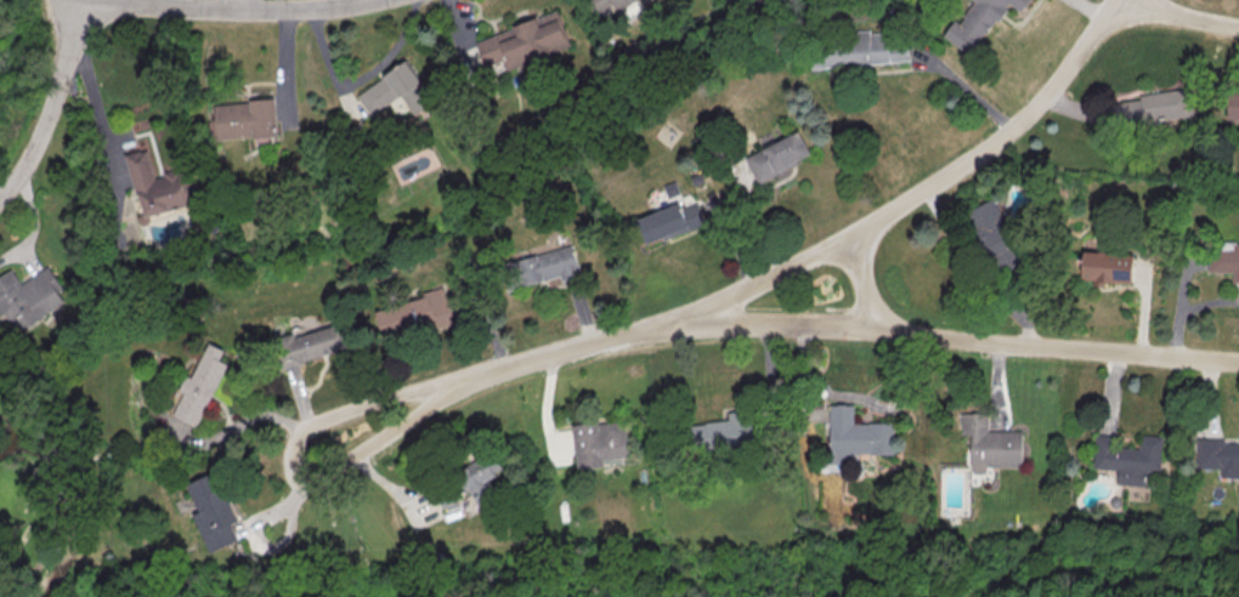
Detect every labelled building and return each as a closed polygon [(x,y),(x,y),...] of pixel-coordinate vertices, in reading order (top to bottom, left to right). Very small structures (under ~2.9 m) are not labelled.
[(597,16),(627,0),(588,0),(597,16)] [(971,56),(1007,3),(1021,12),(1029,0),(973,0),(974,1),(959,23),(954,20),(943,36),(971,56)] [(474,40),(483,66),(501,60),(505,70),(569,48),(557,11),(474,40)] [(815,67),(908,61),(906,32),(813,38),(815,67)] [(355,94),(369,115),(400,95),(412,115),(433,101),(407,60),(355,94)] [(1113,102),(1116,126),(1193,118),(1190,88),(1139,94),(1139,99),(1113,102)] [(1226,119),(1238,119),(1238,90),(1226,90),(1226,119)] [(217,138),(277,136),(276,100),(216,102),(217,138)] [(811,157),(799,131),(744,157),(756,182),(811,157)] [(127,154),(144,224),(149,223),(147,216),(197,204),(188,168),(154,176),(148,149),(127,154)] [(964,211),(992,271),(1022,257),(995,198),(964,211)] [(637,218),(645,243),(704,223),(697,203),(680,209),(678,204),(637,218)] [(560,276),(561,281),(580,276),(572,245),(504,263),(511,289),(560,276)] [(1207,274),(1233,274),(1233,285),(1238,285),(1238,246),(1233,246),(1233,251),(1209,251),(1207,274)] [(1132,254),(1081,253),(1081,280),(1093,280),(1093,283),(1131,283),(1132,254)] [(48,267),(20,283),(12,270),(0,277),(0,316),(5,313),(16,332),(68,302),(48,267)] [(375,310),(382,340),(454,322),(445,286),(421,292),(423,298),(375,310)] [(350,350),(344,324),(295,335),(294,333),(275,338),(281,366),(350,350)] [(226,362),(220,360),(225,349),(208,342),(194,378),(186,375),(180,391),(183,392),(173,417),(200,427),(226,362)] [(829,404),(830,464),(846,464),(846,454),(894,453),(894,422),(853,423),(853,404),(829,404)] [(728,420),(690,424),(693,452),(756,445),(752,409),(728,412),(728,420)] [(971,434),(970,473),(985,473),(985,467),(1021,467),(1021,431),(988,431),(988,413),(961,413),(960,433),(971,434)] [(1093,468),(1117,469),(1116,484),(1146,486),(1147,475),(1159,475),(1161,436),(1140,435),(1139,448),(1112,446),(1112,436),(1095,435),(1093,468)] [(1196,441),(1195,468),(1220,468),(1220,477),(1238,478),(1238,442),(1196,441)] [(495,452),(459,468),(477,509),(493,502),(483,481),(503,472),(495,452)] [(192,514),(209,552),(237,540),(230,524),(236,522),(214,472),(186,484),(199,512),(192,514)]
